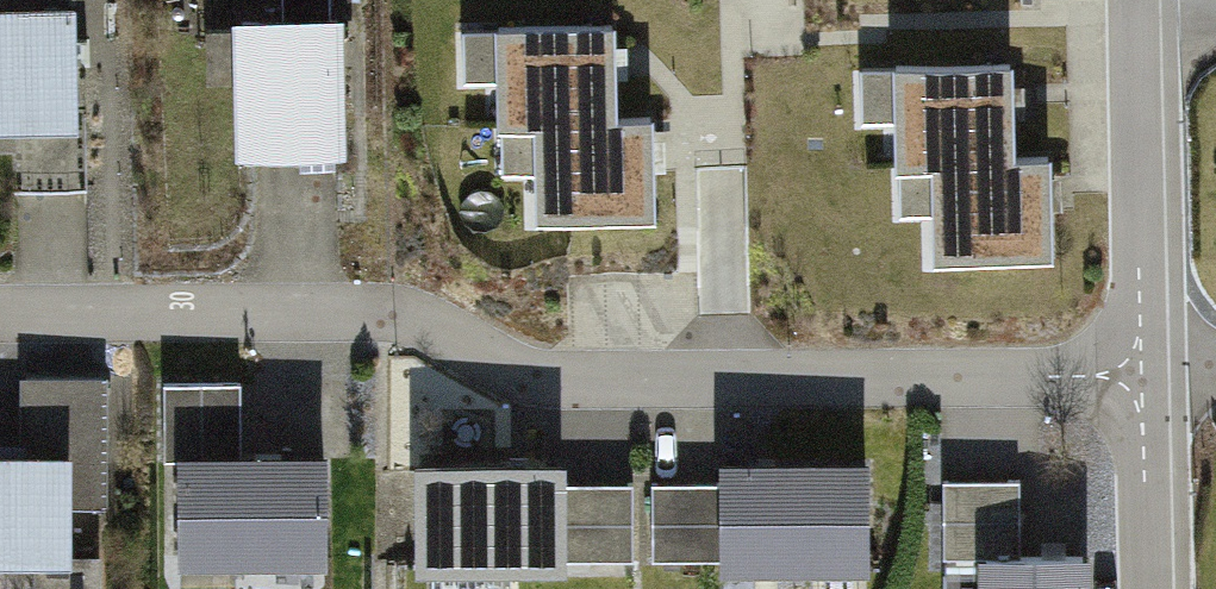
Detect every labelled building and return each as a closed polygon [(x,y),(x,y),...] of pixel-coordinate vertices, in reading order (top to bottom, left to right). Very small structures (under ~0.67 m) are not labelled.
[(0,4),(0,122),(79,118),(72,0),(67,0),(0,4)] [(339,9),(227,15),(235,154),(347,148),(339,9)] [(529,119),(616,103),(613,13),(495,17),(498,120),(529,119)] [(888,156),(935,155),(1017,143),(1015,49),(887,51),(888,140),(888,156)] [(662,101),(616,103),(529,119),(532,219),(665,214),(662,101)] [(1055,142),(1017,143),(935,155),(937,253),(1056,251),(1055,142)] [(110,426),(111,371),(25,370),(24,426),(110,426)] [(78,443),(77,544),(108,544),(109,432),(37,431),(37,443),(78,443)] [(871,443),(714,445),(716,568),(872,567),(871,443)] [(0,451),(0,559),(77,559),(75,450),(0,451)] [(325,451),(184,451),(184,558),(324,559),(325,451)] [(575,452),(403,457),(407,572),(579,566),(575,452)] [(1093,586),(1127,586),(1126,513),(1090,513),(1091,533),(1037,533),(1036,504),(964,504),(965,588),(1093,588),(1093,586)]
